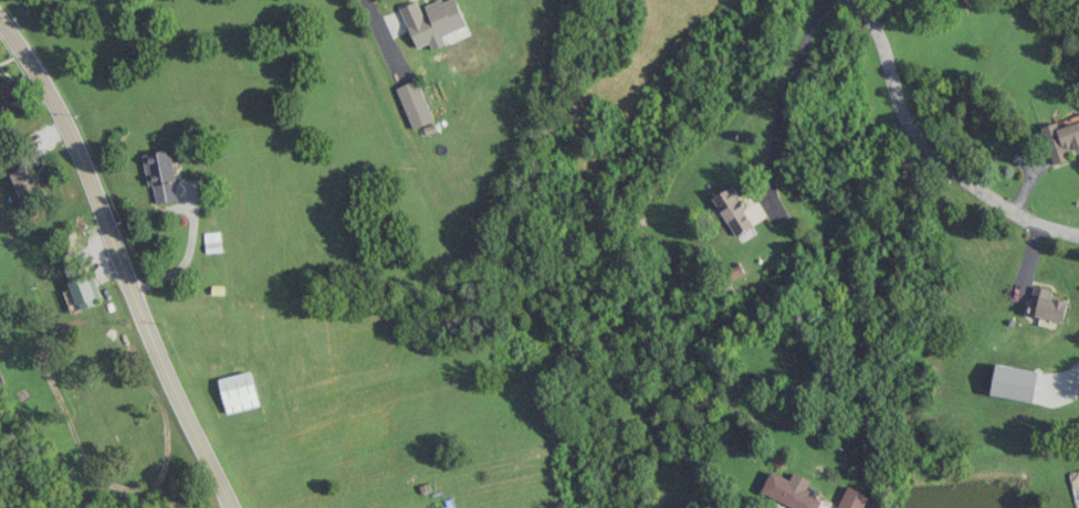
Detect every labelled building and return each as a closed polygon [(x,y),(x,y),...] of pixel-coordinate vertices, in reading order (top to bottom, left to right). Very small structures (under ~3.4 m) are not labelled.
[(416,49),(430,43),(432,50),(446,45),(442,36),(467,26),(456,0),(441,0),(421,8),(418,0),(399,8),(416,49)] [(432,122),(419,80),(397,87),(411,129),(432,122)] [(1051,165),(1069,160),(1066,150),(1078,146),(1078,121),(1057,127),(1055,123),(1041,127),(1051,165)] [(179,200),(169,150),(143,154),(149,187),(154,186),(157,204),(179,200)] [(21,208),(46,201),(41,180),(34,182),(30,168),(11,173),(21,208)] [(711,198),(735,236),(755,224),(731,186),(711,198)] [(222,251),(220,231),(204,233),(206,253),(222,251)] [(78,309),(101,300),(92,274),(69,283),(78,309)] [(1048,296),(1049,289),(1033,285),(1027,315),(1062,322),(1067,301),(1048,296)] [(989,393),(1030,400),(1035,371),(994,364),(989,393)] [(227,414),(260,405),(250,371),(218,379),(227,414)] [(759,492),(791,507),(818,507),(823,499),(769,472),(759,492)] [(848,485),(836,507),(837,507),(862,507),(869,496),(848,485)]
